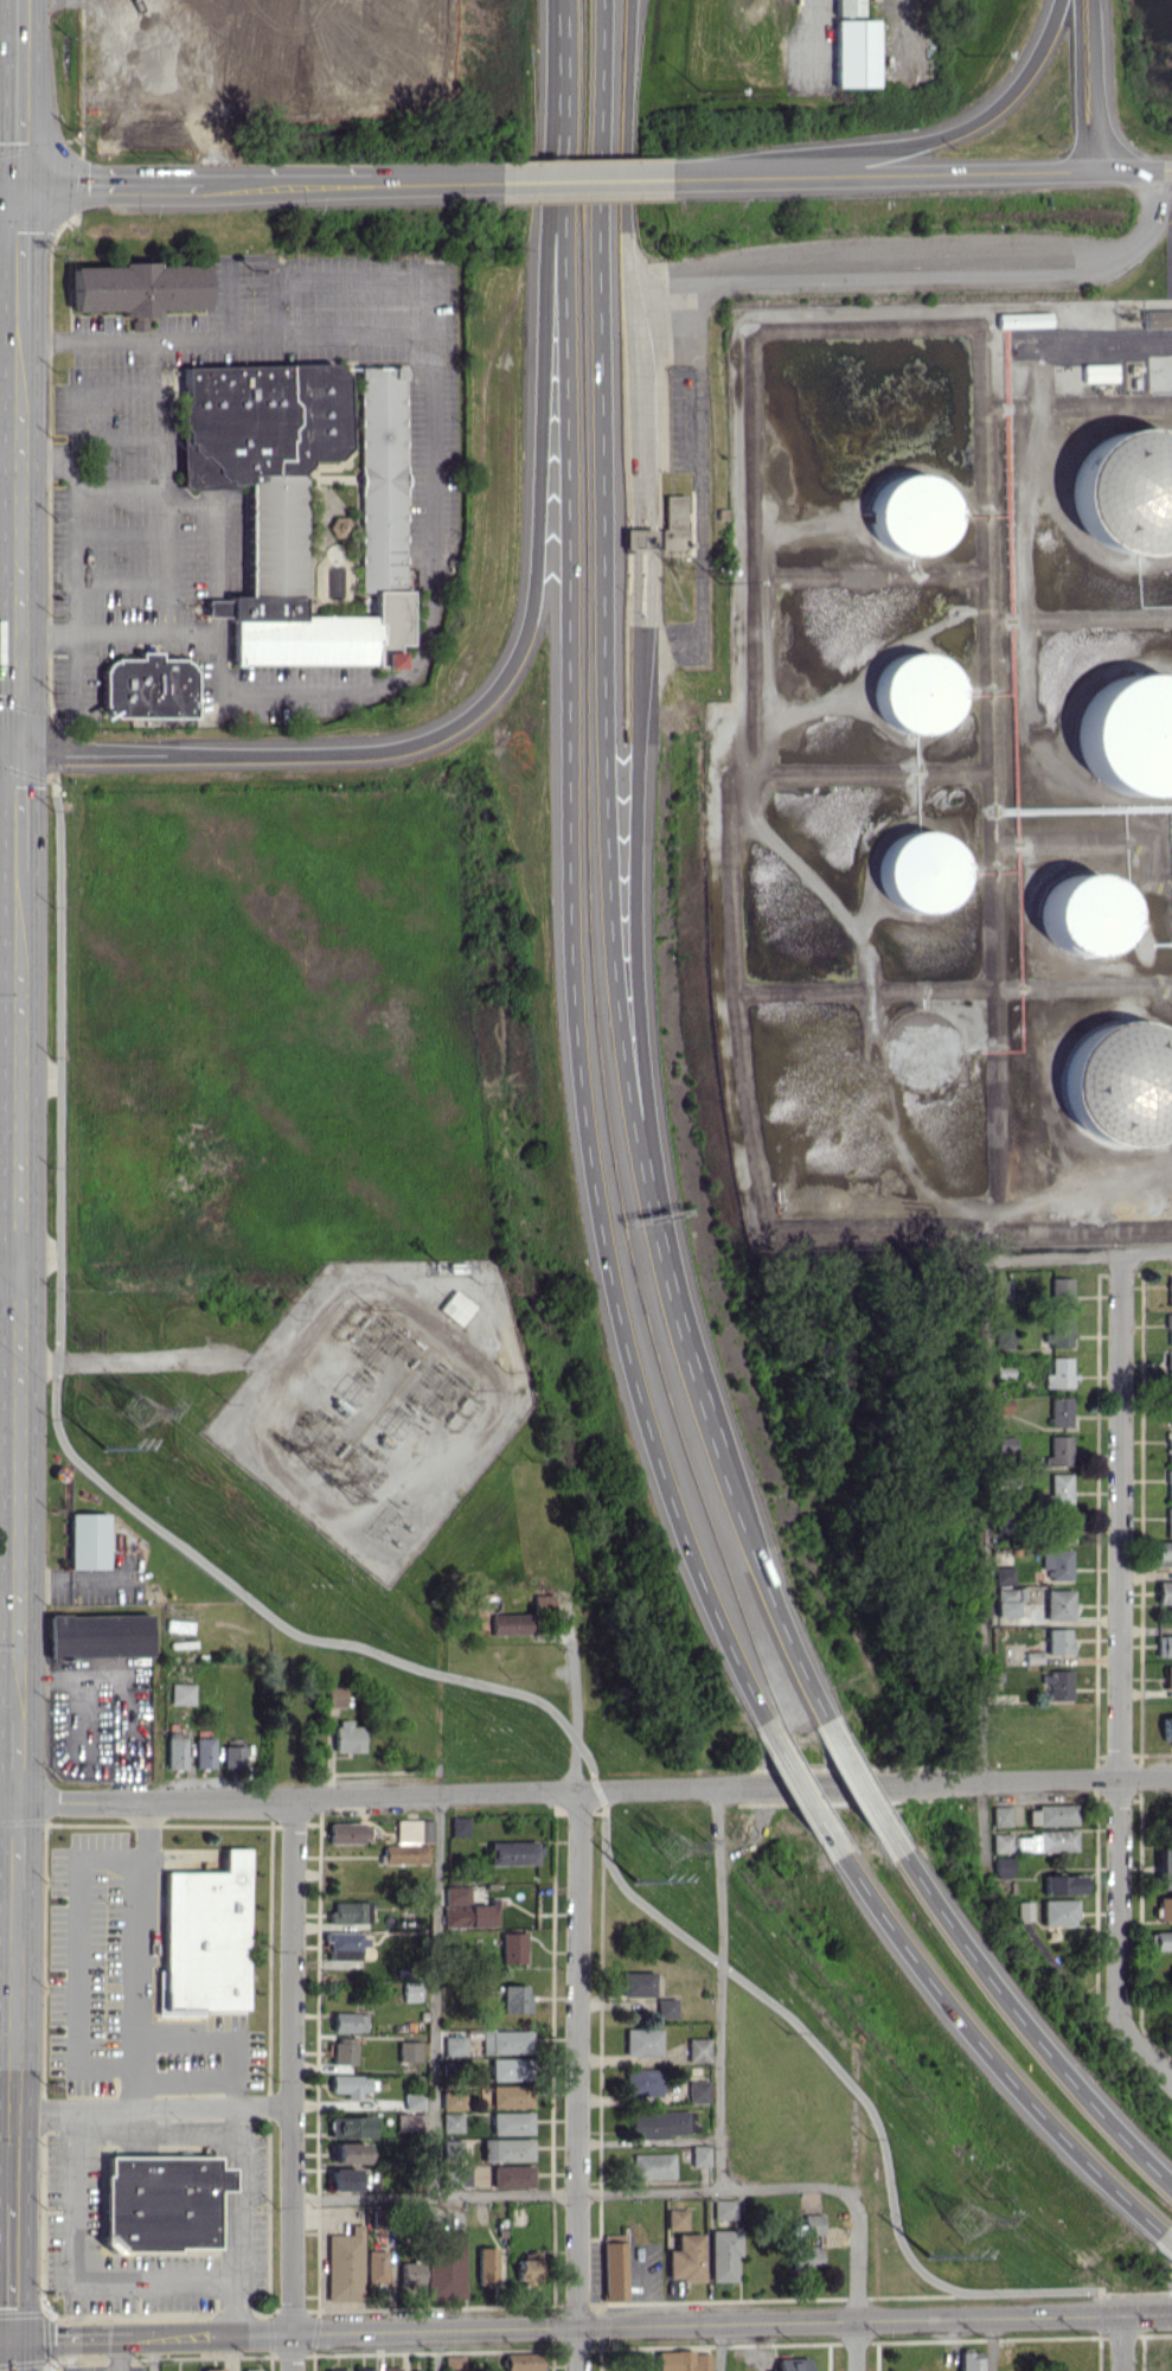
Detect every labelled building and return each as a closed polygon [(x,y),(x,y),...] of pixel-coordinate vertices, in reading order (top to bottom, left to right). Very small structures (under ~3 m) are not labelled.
[(862,15),(862,0),(837,0),(837,15),(862,15)] [(877,87),(878,20),(837,19),(837,86),(877,87)] [(198,264),(71,269),(72,313),(120,311),(120,320),(155,319),(154,303),(199,302),(198,264)] [(1143,310),(1143,327),(1171,327),(1171,310),(1143,310)] [(1050,313),(1003,314),(1003,326),(1050,325),(1050,313)] [(1116,381),(1116,365),(1085,364),(1085,381),(1116,381)] [(398,664),(398,644),(406,644),(407,367),(362,367),(362,591),(375,591),(375,616),(305,616),(305,460),(347,460),(347,366),(182,366),(182,488),(235,488),(235,484),(248,484),(248,596),(229,596),(229,600),(206,600),(206,617),(232,617),(232,664),(398,664)] [(1136,553),(1171,539),(1171,436),(1130,430),(1080,444),(1073,492),(1089,545),(1136,553)] [(885,470),(869,542),(940,558),(956,486),(885,470)] [(685,495),(664,495),(664,550),(686,549),(685,495)] [(349,536),(348,516),(330,517),(331,537),(349,536)] [(158,659),(158,651),(137,651),(137,660),(103,659),(102,716),(192,717),(193,659),(158,659)] [(955,658),(882,655),(879,730),(952,733),(955,658)] [(1140,676),(1090,683),(1082,734),(1089,785),(1143,794),(1171,790),(1171,682),(1140,676)] [(957,832),(884,834),(886,910),(959,908),(957,832)] [(1120,878),(1047,876),(1045,952),(1119,953),(1120,878)] [(1067,1059),(1064,1092),(1070,1106),(1076,1103),(1081,1094),(1093,1096),(1091,1108),(1086,1110),(1088,1115),(1099,1117),(1100,1107),(1106,1104),(1107,1095),(1114,1092),(1127,1070),(1133,1073),(1139,1086),(1144,1089),(1150,1086),(1165,1088),(1166,1076),(1171,1073),(1171,1040),(1144,1024),(1119,1022),(1078,1040),(1067,1059)] [(1075,1307),(1074,1277),(1053,1278),(1054,1307),(1075,1307)] [(1013,1280),(999,1280),(999,1298),(1013,1298),(1013,1280)] [(437,1309),(458,1325),(474,1306),(453,1289),(437,1309)] [(1074,1345),(1074,1317),(1057,1316),(1056,1334),(1047,1333),(1046,1345),(1074,1345)] [(999,1348),(1015,1348),(1015,1326),(999,1326),(999,1348)] [(1076,1357),(1054,1357),(1054,1374),(1047,1374),(1047,1387),(1077,1387),(1076,1357)] [(999,1379),(1016,1379),(1016,1364),(999,1363),(999,1379)] [(997,1413),(1013,1414),(1014,1398),(998,1397),(997,1413)] [(1074,1397),(1054,1397),(1054,1427),(1074,1426),(1074,1397)] [(1049,1465),(1075,1465),(1074,1435),(1053,1436),(1053,1456),(1049,1456),(1049,1465)] [(1001,1455),(1019,1454),(1018,1436),(1000,1437),(1001,1455)] [(1075,1473),(1053,1473),(1054,1504),(1075,1504),(1075,1473)] [(1074,1541),(1075,1512),(1058,1511),(1057,1541),(1074,1541)] [(68,1568),(106,1568),(106,1513),(68,1513),(68,1568)] [(1171,1563),(1171,1541),(1156,1541),(1156,1563),(1171,1563)] [(1075,1550),(1046,1549),(1046,1568),(1052,1568),(1052,1580),(1075,1580),(1075,1550)] [(999,1584),(1018,1584),(1017,1567),(998,1567),(999,1584)] [(1171,1603),(1171,1616),(1171,1581),(1160,1581),(1160,1604),(1171,1603)] [(1021,1600),(1029,1600),(1029,1588),(1000,1588),(1001,1617),(1022,1616),(1021,1600)] [(1049,1590),(1050,1620),(1076,1620),(1075,1589),(1049,1590)] [(148,1613),(46,1616),(47,1658),(149,1656),(148,1613)] [(489,1635),(530,1634),(529,1613),(488,1614),(489,1635)] [(1074,1628),(1051,1629),(1052,1654),(1075,1653),(1074,1628)] [(1160,1635),(1160,1657),(1171,1656),(1171,1635),(1160,1635)] [(1029,1651),(1030,1664),(1046,1663),(1046,1651),(1029,1651)] [(1076,1671),(1047,1671),(1047,1683),(1052,1683),(1052,1699),(1076,1699),(1076,1671)] [(193,1704),(193,1683),(170,1683),(169,1704),(193,1704)] [(344,1707),(344,1696),(350,1696),(351,1686),(326,1685),(326,1706),(344,1707)] [(362,1751),(362,1725),(349,1726),(349,1719),(334,1720),(335,1752),(362,1751)] [(167,1769),(186,1769),(185,1732),(166,1732),(167,1769)] [(214,1737),(195,1737),(195,1768),(214,1768),(214,1737)] [(223,1767),(244,1767),(243,1746),(223,1746),(223,1767)] [(1033,1806),(1033,1825),(1080,1824),(1080,1805),(1033,1806)] [(1016,1806),(998,1806),(998,1826),(1016,1825),(1016,1806)] [(451,1816),(451,1836),(469,1835),(469,1816),(451,1816)] [(385,1865),(430,1863),(430,1843),(435,1842),(434,1819),(397,1820),(398,1845),(385,1846),(385,1865)] [(330,1842),(371,1843),(372,1824),(330,1823),(330,1842)] [(1080,1832),(1020,1833),(1020,1852),(1081,1851),(1080,1832)] [(998,1834),(998,1852),(1017,1852),(1017,1834),(998,1834)] [(541,1864),(540,1841),(489,1842),(490,1865),(541,1864)] [(1171,1888),(1171,1847),(1162,1847),(1163,1888),(1171,1888)] [(164,1871),(163,2011),(204,2012),(204,2011),(249,2011),(250,1848),(225,1848),(224,1871),(164,1871)] [(1017,1856),(1000,1857),(1000,1878),(1018,1878),(1017,1856)] [(1088,1894),(1088,1875),(1049,1875),(1049,1894),(1088,1894)] [(446,1887),(446,1927),(498,1926),(497,1905),(471,1905),(470,1886),(446,1887)] [(1163,1921),(1171,1920),(1171,1897),(1162,1897),(1163,1921)] [(1047,1900),(1049,1926),(1082,1925),(1081,1898),(1047,1900)] [(332,1902),(333,1923),(371,1923),(371,1901),(332,1902)] [(1037,1920),(1037,1901),(1022,1901),(1022,1920),(1037,1920)] [(1152,1931),(1153,1950),(1171,1949),(1171,1931),(1152,1931)] [(526,1932),(503,1932),(504,1963),(527,1963),(526,1932)] [(626,1997),(657,1996),(657,1972),(626,1973),(626,1997)] [(422,1981),(405,1981),(406,2001),(423,2000),(422,1981)] [(504,2012),(531,2012),(530,1985),(504,1985),(504,2012)] [(681,2018),(681,1998),(661,1998),(661,2017),(681,2018)] [(335,2031),(367,2032),(368,2013),(335,2012),(335,2031)] [(628,2055),(665,2055),(665,2029),(629,2028),(628,2055)] [(485,2054),(534,2052),(534,2029),(484,2031),(485,2054)] [(468,2055),(468,2036),(446,2036),(447,2056),(468,2055)] [(356,2064),(357,2037),(345,2037),(345,2042),(335,2042),(335,2063),(356,2064)] [(714,2038),(692,2038),(693,2062),(714,2061),(714,2038)] [(401,2061),(423,2061),(423,2041),(401,2041),(401,2061)] [(494,2080),(531,2080),(531,2058),(493,2058),(494,2080)] [(664,2096),(665,2069),(629,2068),(629,2096),(664,2096)] [(714,2080),(693,2080),(693,2102),(714,2101),(714,2080)] [(445,2109),(468,2109),(468,2091),(445,2091),(445,2109)] [(426,2110),(427,2093),(406,2093),(406,2110),(426,2110)] [(634,2112),(634,2139),(669,2138),(669,2134),(697,2133),(696,2110),(634,2112)] [(494,2134),(535,2134),(534,2111),(494,2112),(494,2134)] [(445,2113),(445,2133),(466,2132),(465,2112),(445,2113)] [(400,2131),(424,2131),(423,2114),(400,2114),(400,2131)] [(375,2137),(374,2116),(332,2117),(333,2137),(375,2137)] [(534,2138),(485,2139),(485,2161),(535,2160),(534,2138)] [(465,2158),(465,2140),(445,2140),(446,2159),(465,2158)] [(369,2163),(369,2143),(335,2143),(335,2163),(369,2163)] [(696,2145),(696,2165),(714,2164),(714,2145),(696,2145)] [(636,2155),(637,2179),(678,2178),(677,2154),(636,2155)] [(216,2249),(216,2190),(232,2190),(232,2168),(219,2168),(219,2156),(105,2156),(106,2250),(216,2249)] [(534,2165),(494,2166),(495,2188),(535,2187),(534,2165)] [(473,2168),(446,2167),(445,2188),(473,2188),(473,2168)] [(360,2168),(334,2169),(334,2190),(360,2190),(360,2168)] [(717,2199),(717,2220),(741,2219),(740,2198),(717,2199)] [(690,2209),(670,2210),(671,2229),(691,2229),(690,2209)] [(827,2235),(827,2214),(808,2214),(808,2224),(800,2224),(799,2235),(827,2235)] [(365,2225),(352,2224),(352,2234),(329,2234),(328,2300),(363,2301),(365,2225)] [(713,2281),(738,2281),(738,2256),(744,2256),(743,2230),(713,2230),(713,2281)] [(432,2299),(467,2298),(466,2231),(431,2232),(432,2299)] [(670,2250),(670,2280),(707,2280),(706,2233),(679,2234),(679,2250),(670,2250)] [(628,2300),(627,2242),(605,2242),(606,2301),(628,2300)] [(796,2246),(797,2267),(825,2266),(824,2245),(796,2246)] [(497,2247),(478,2248),(479,2285),(498,2284),(497,2247)] [(389,2284),(389,2250),(368,2250),(368,2283),(389,2284)] [(519,2284),(541,2283),(541,2259),(519,2259),(519,2284)] [(426,2285),(425,2261),(400,2262),(401,2286),(426,2285)] [(659,2370),(713,2370),(713,2350),(658,2352),(659,2370)] [(985,2351),(963,2352),(963,2370),(985,2370),(985,2351)] [(541,2370),(541,2354),(507,2353),(506,2370),(541,2370)] [(811,2358),(779,2358),(780,2370),(771,2370),(812,2370),(811,2358)]
